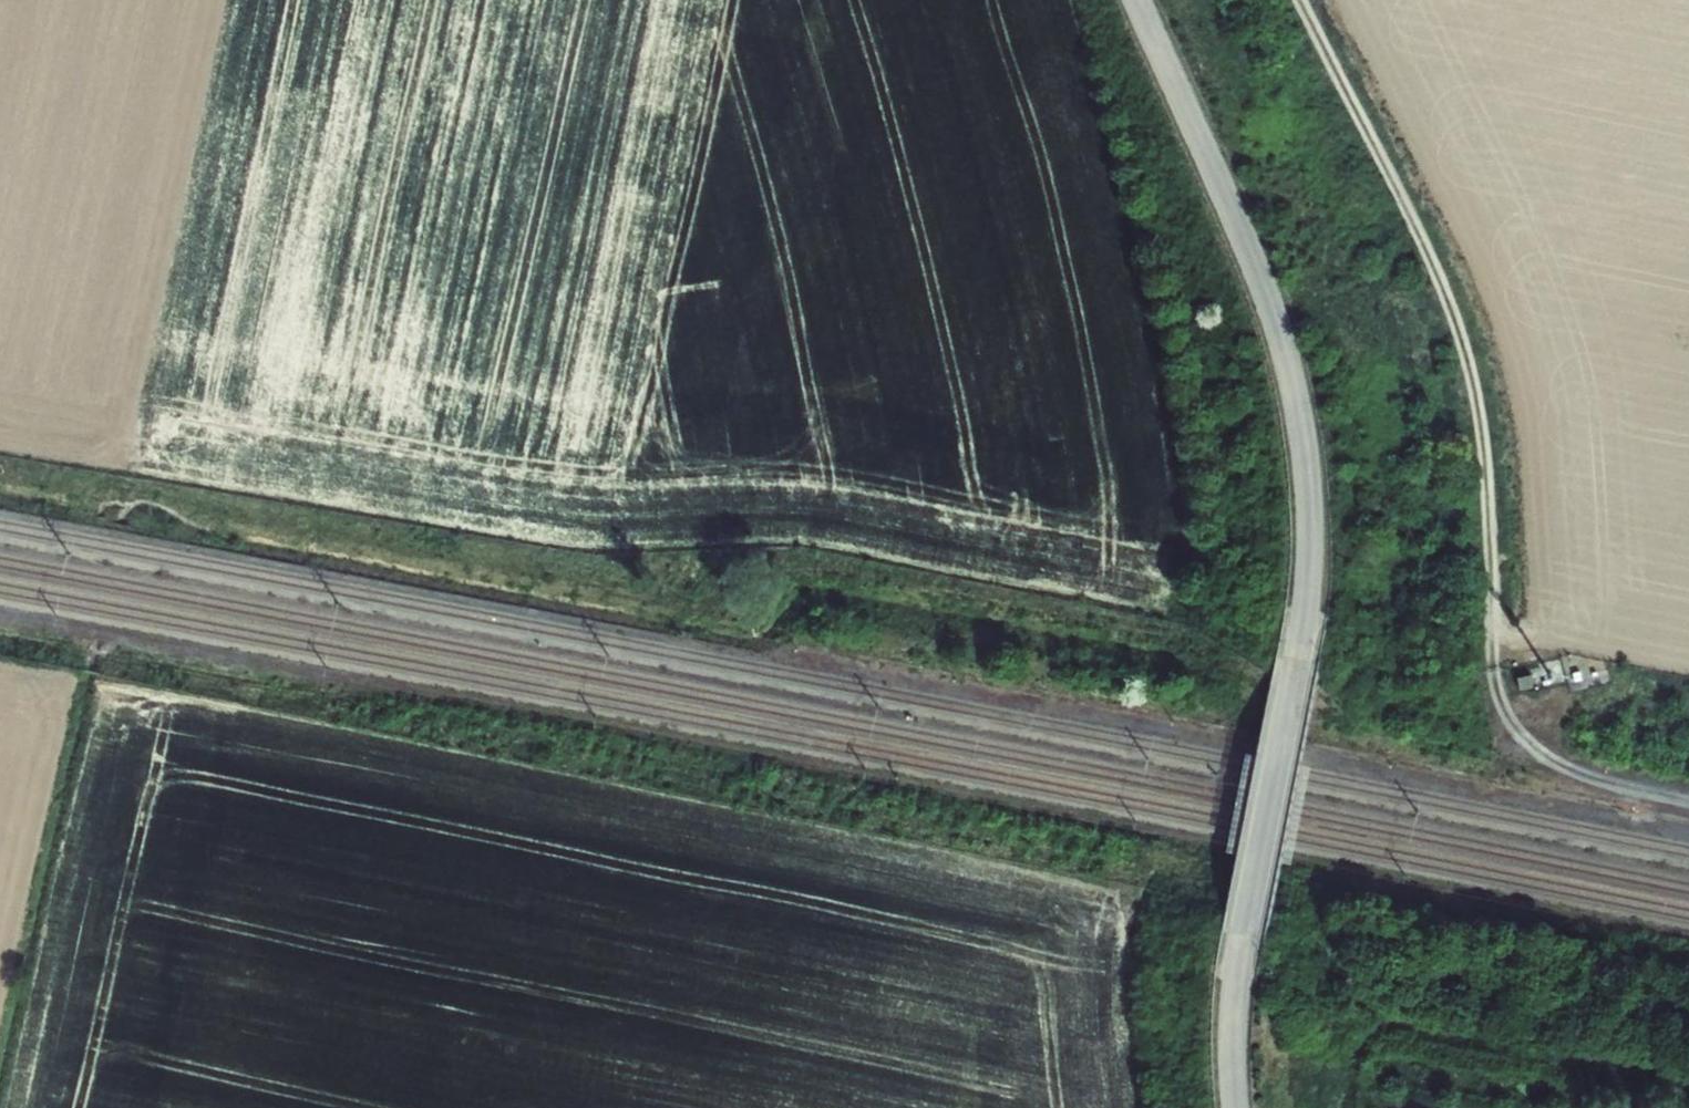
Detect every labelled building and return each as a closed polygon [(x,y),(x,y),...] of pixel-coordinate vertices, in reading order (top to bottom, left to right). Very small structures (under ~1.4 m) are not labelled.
[(1532,676),(1517,679),(1519,691),(1534,688),(1532,676)]
